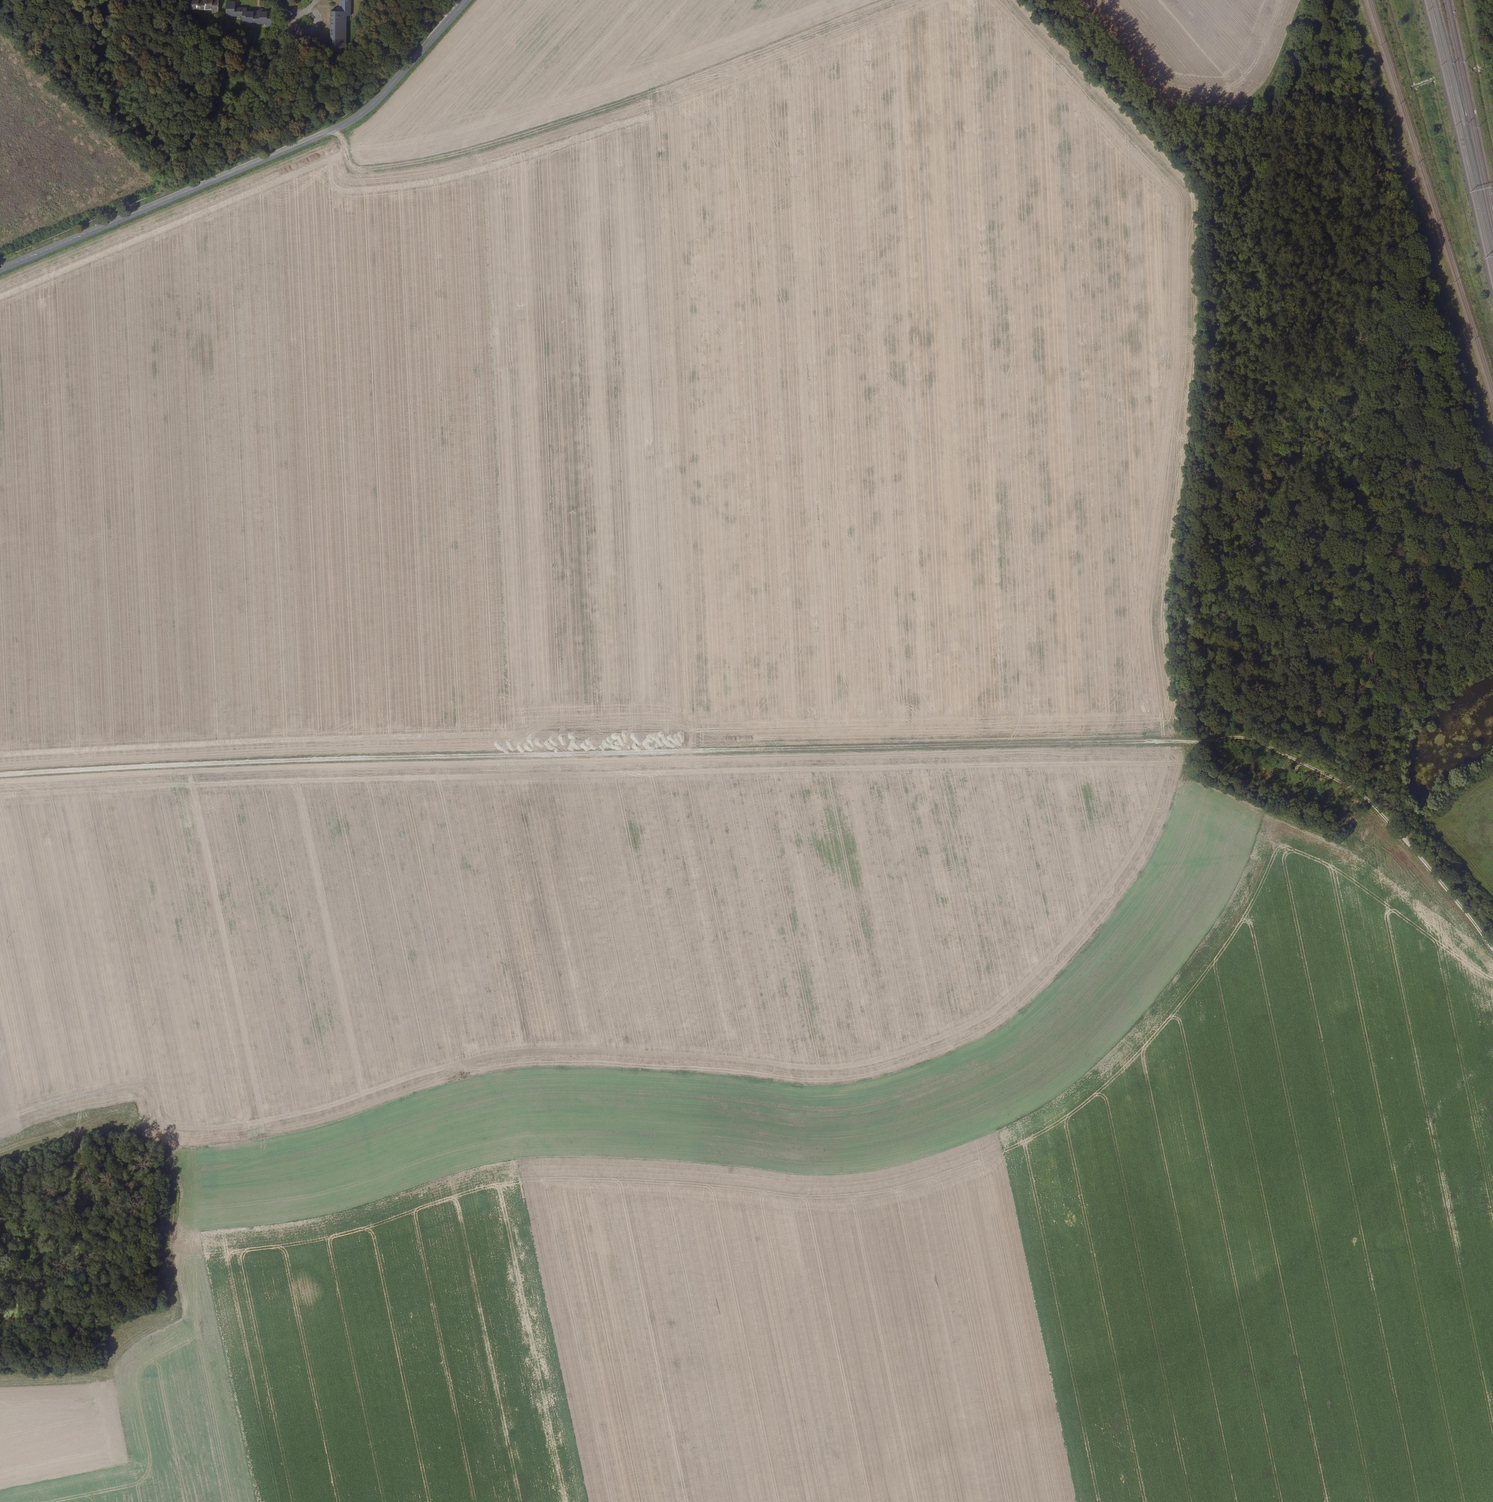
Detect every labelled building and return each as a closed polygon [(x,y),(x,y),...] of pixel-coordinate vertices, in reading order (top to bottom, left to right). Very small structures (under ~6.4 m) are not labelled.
[(214,1),(214,0),(204,0),(195,1),(195,0),(190,0),(190,13),(214,14),(215,17),(217,18),(218,2),(214,1)] [(266,31),(275,31),(275,14),(271,14),(270,12),(262,11),(261,14),(248,14),(248,10),(239,9),(238,4),(229,4),(228,19),(246,20),(246,28),(266,27),(266,31)] [(330,16),(330,51),(347,51),(347,20),(350,19),(350,4),(338,4),(337,16),(330,16)]
